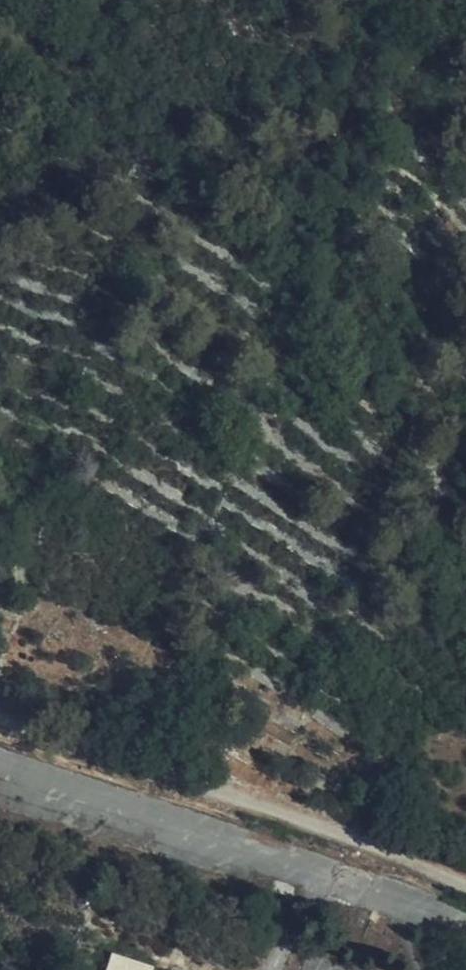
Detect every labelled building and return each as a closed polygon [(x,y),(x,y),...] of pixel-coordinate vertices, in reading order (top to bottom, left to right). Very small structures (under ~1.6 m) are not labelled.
[(157,961),(113,950),(108,969),(155,969),(157,961)]
